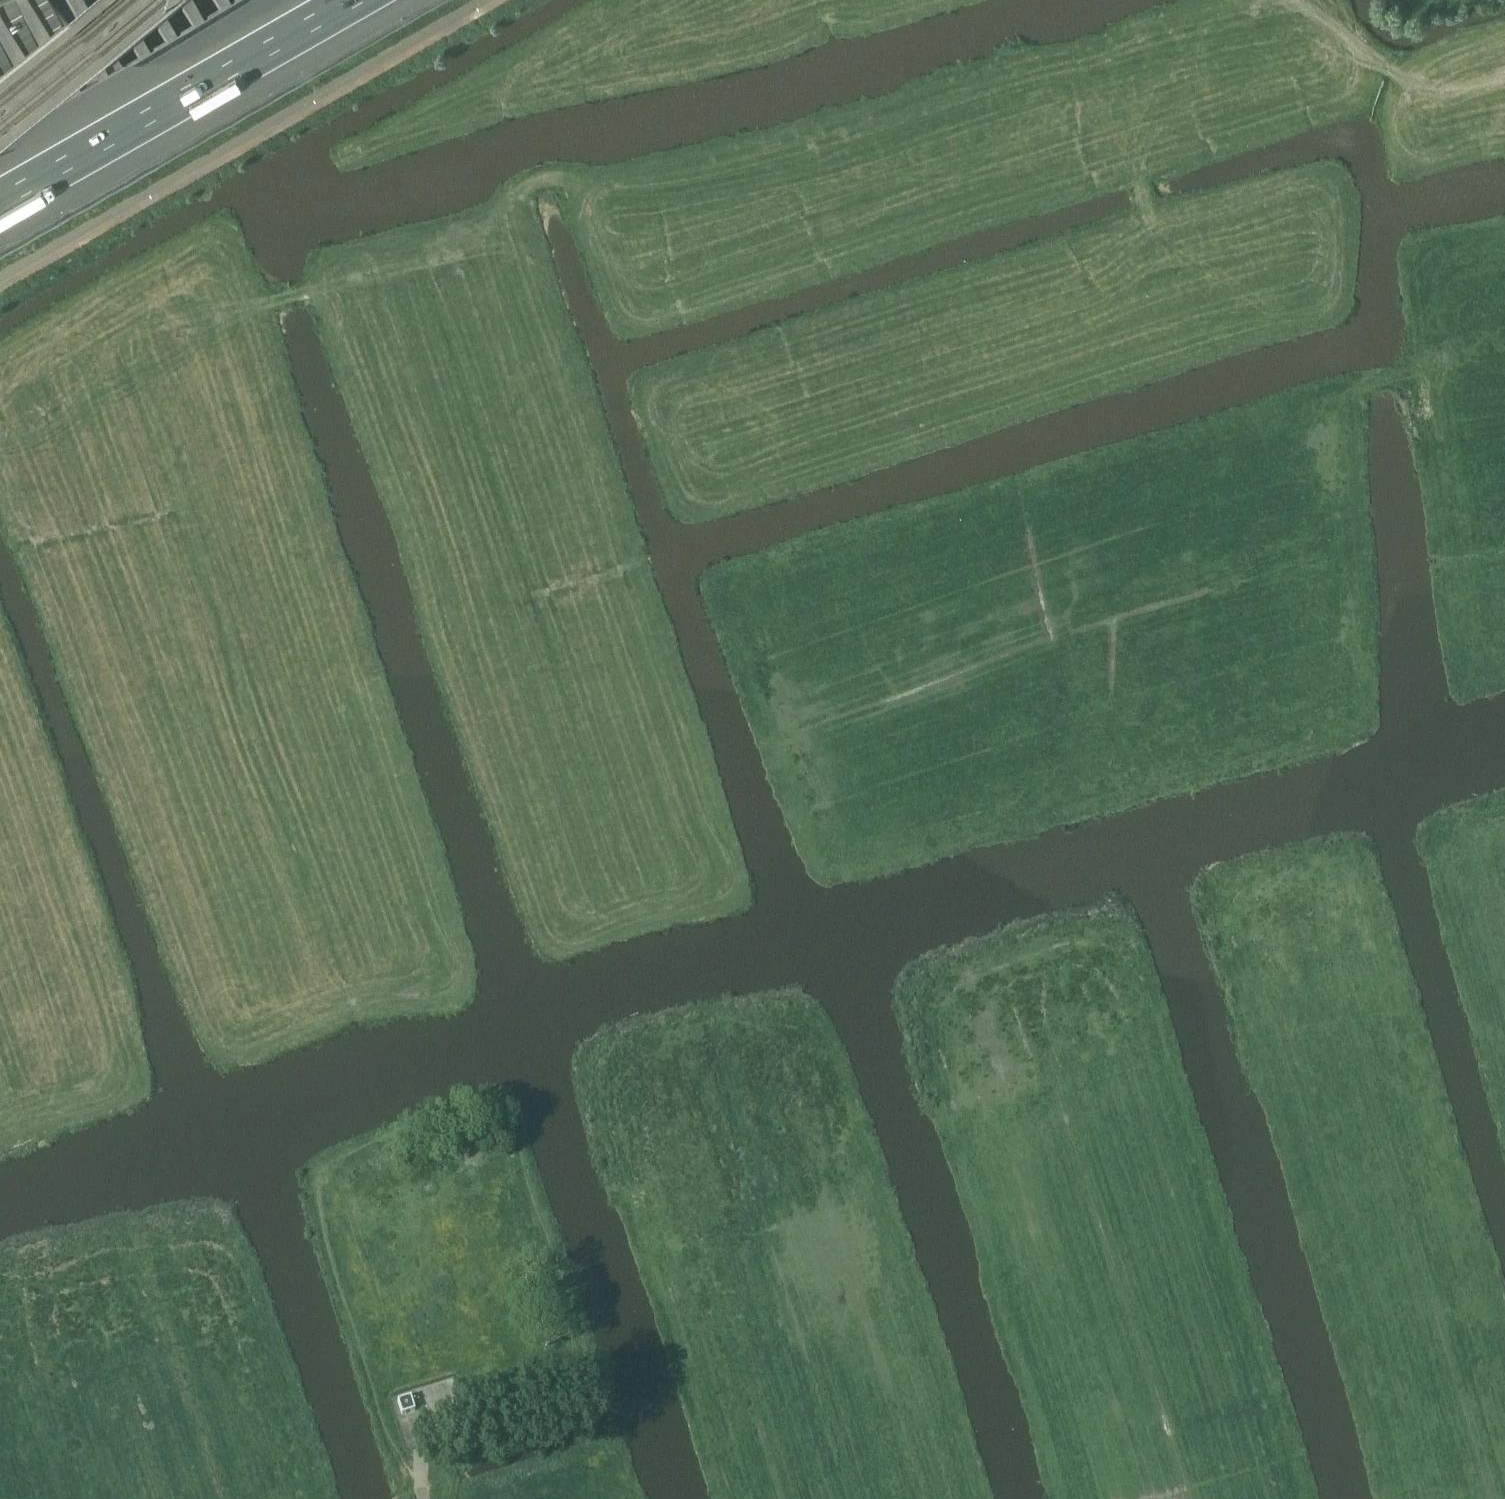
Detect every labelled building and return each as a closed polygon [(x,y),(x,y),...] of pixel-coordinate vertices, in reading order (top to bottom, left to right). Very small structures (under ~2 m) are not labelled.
[(99,0),(94,0),(95,1),(81,12),(74,0),(58,0),(69,22),(56,33),(36,0),(21,0),(45,42),(31,53),(3,5),(11,0),(3,0),(0,2),(0,28),(19,63),(7,73),(0,62),(0,81),(99,0)] [(402,1414),(415,1410),(411,1397),(398,1401),(402,1414)]
